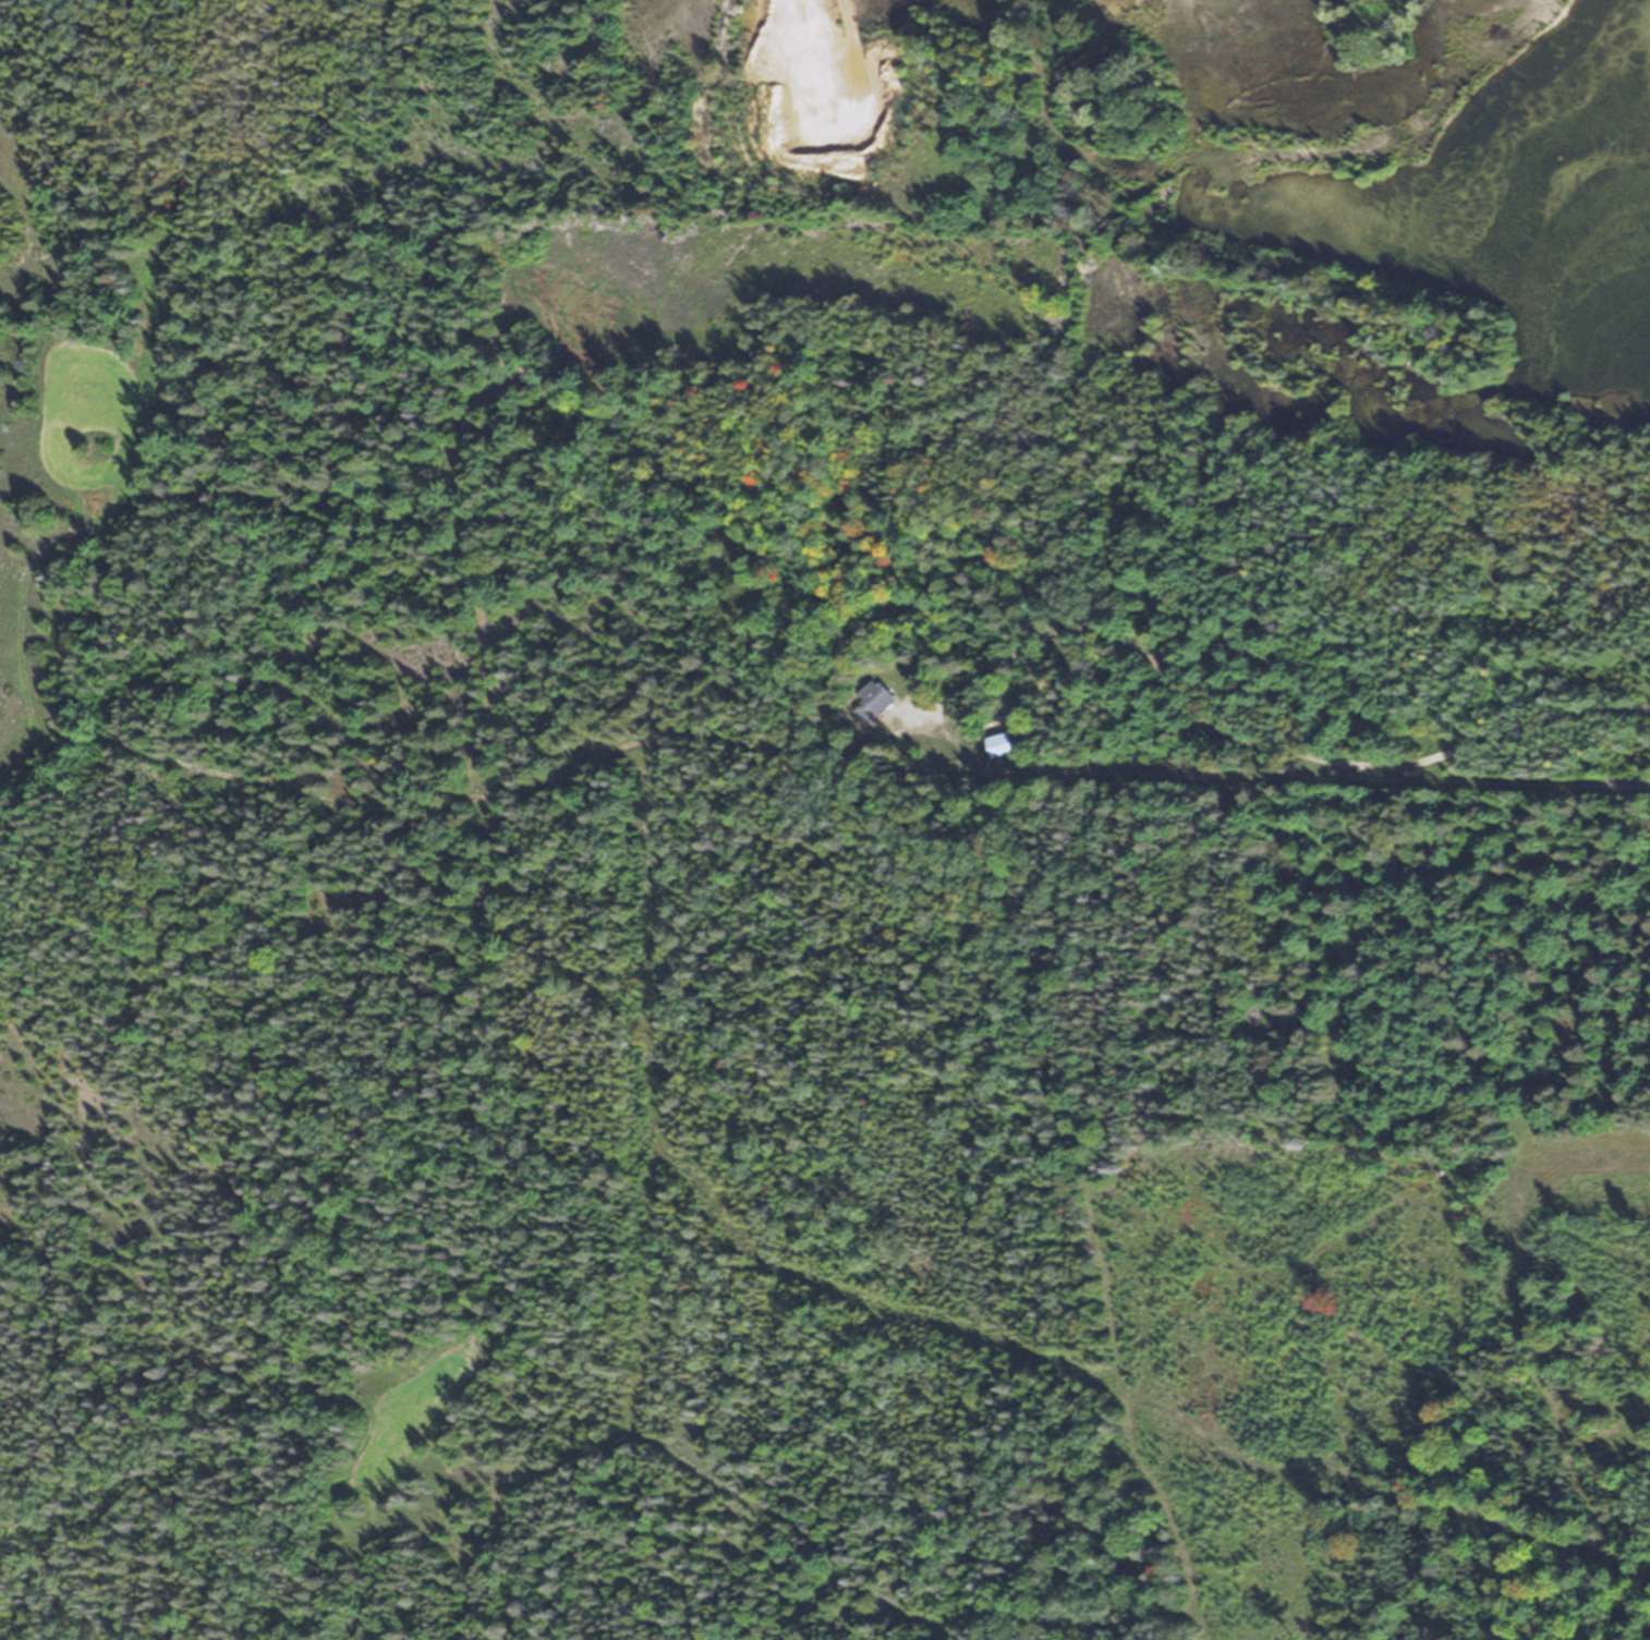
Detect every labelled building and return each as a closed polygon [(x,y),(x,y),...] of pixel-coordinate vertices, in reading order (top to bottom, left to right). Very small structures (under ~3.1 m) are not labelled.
[(872,728),(899,700),(885,685),(857,713),(872,728)] [(991,740),(995,760),(1018,756),(1014,735),(991,740)]
